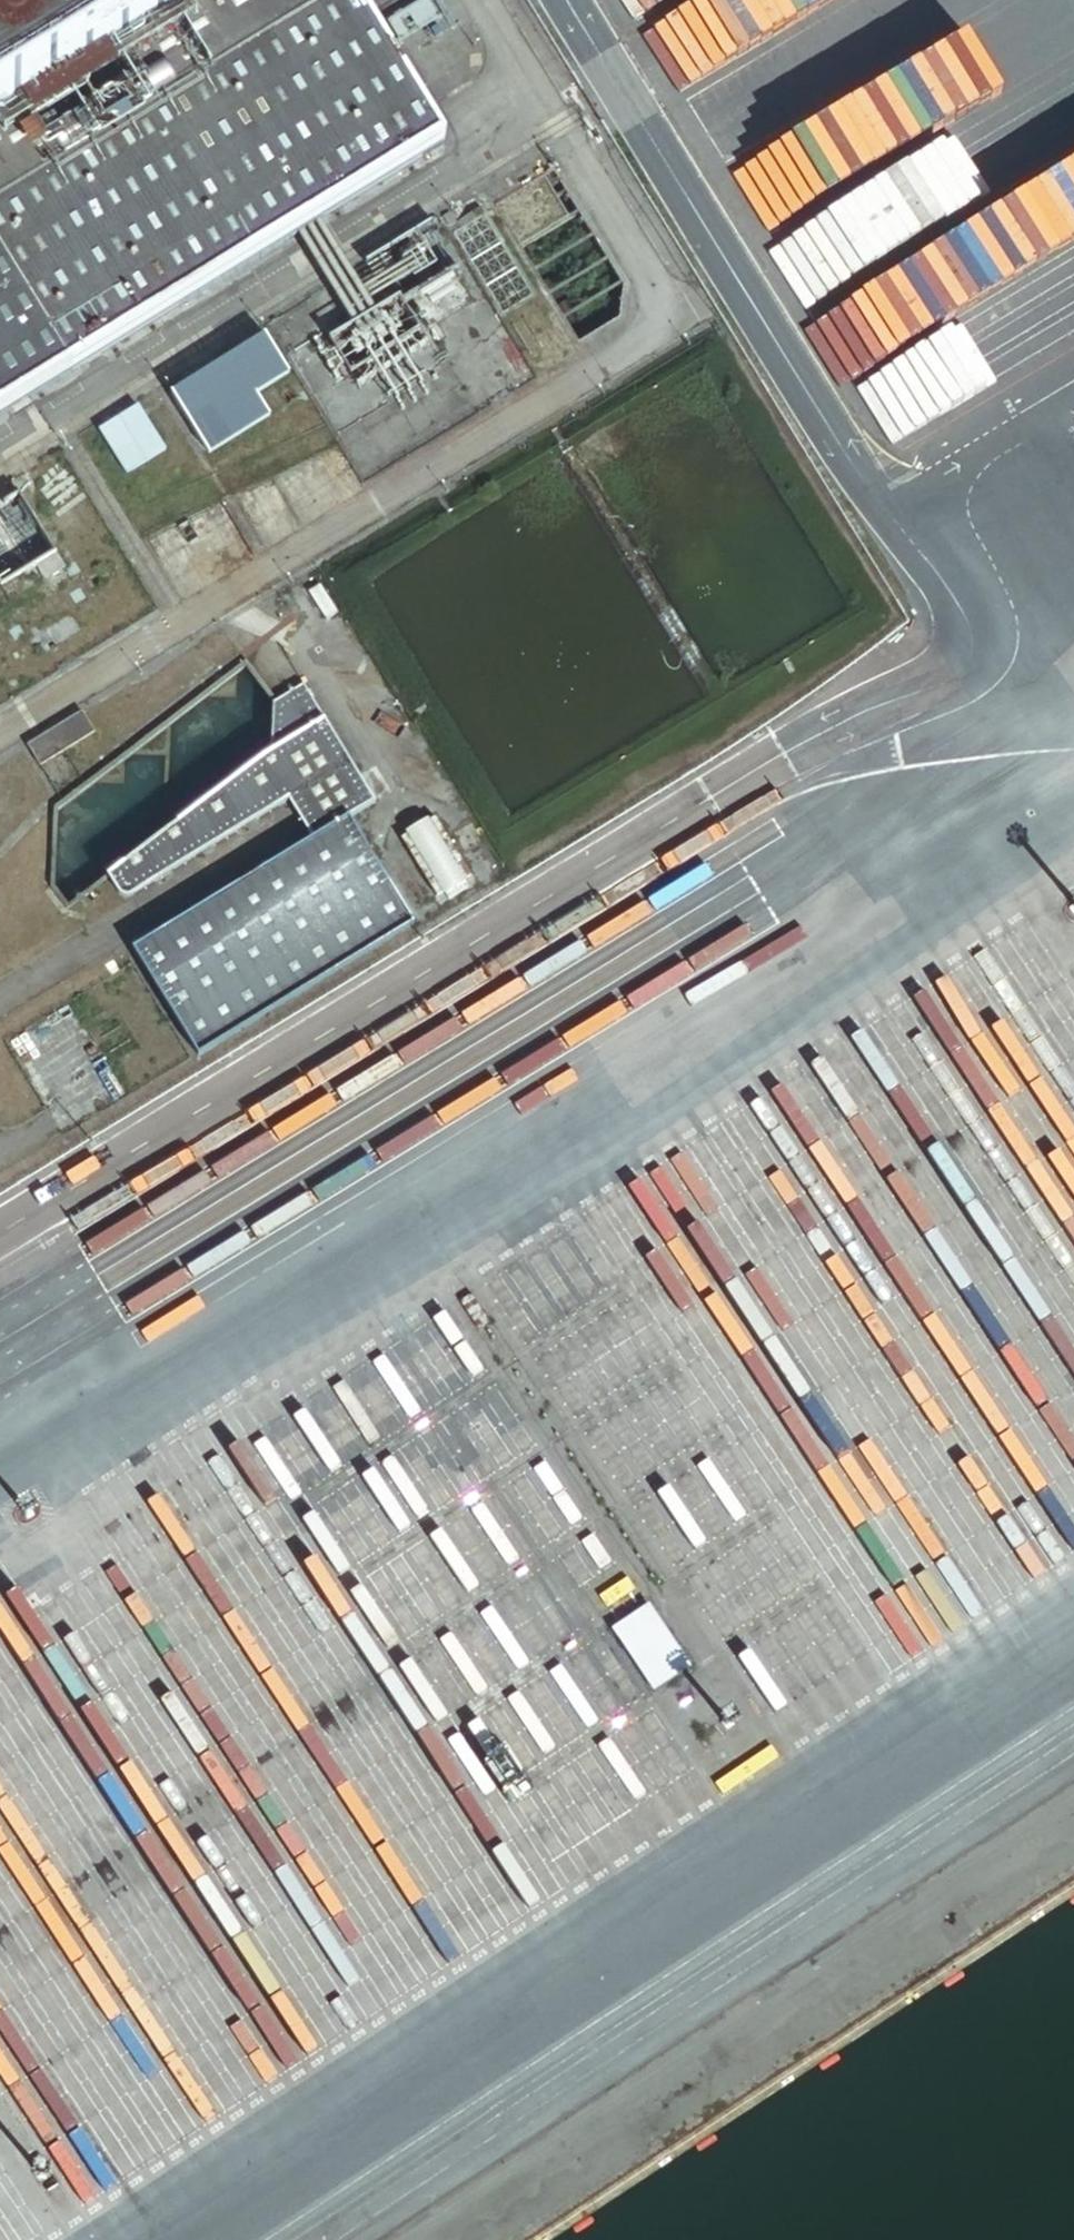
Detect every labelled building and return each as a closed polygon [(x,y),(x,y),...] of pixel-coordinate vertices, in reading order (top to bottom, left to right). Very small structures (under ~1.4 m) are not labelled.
[(69,370),(306,225),(438,144),(350,0),(0,0),(0,258),(69,370)] [(69,370),(0,258),(0,412),(69,370)] [(264,337),(171,395),(209,456),(269,418),(256,397),(289,376),(264,337)] [(166,451),(137,406),(98,429),(126,476),(166,451)] [(273,703),(240,662),(46,812),(45,890),(63,913),(108,878),(270,753),(273,703)] [(270,753),(108,878),(121,896),(129,898),(134,896),(289,802),(311,838),(342,819),(344,823),(376,805),(325,719),(304,685),(273,703),(270,753)] [(76,712),(23,744),(35,766),(88,734),(76,712)] [(311,838),(129,949),(193,1054),(407,925),(344,823),(342,819),(311,838)] [(400,838),(394,841),(430,900),(436,896),(436,898),(461,884),(459,883),(465,879),(429,820),(424,823),(422,821),(399,835),(400,838)] [(644,1607),(607,1632),(650,1691),(685,1667),(644,1607)]
